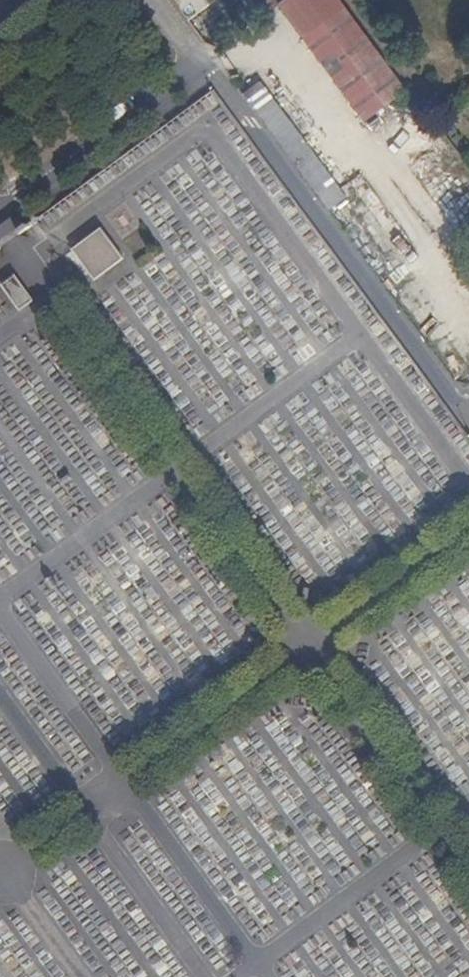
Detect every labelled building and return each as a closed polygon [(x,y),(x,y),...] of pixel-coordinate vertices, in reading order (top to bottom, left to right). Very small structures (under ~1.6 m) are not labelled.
[(186,23),(217,0),(170,0),(186,23)] [(344,0),(287,0),(287,1),(285,2),(287,5),(370,118),(410,89),(349,6),(344,0)] [(287,5),(285,2),(282,4),(312,44),(367,119),(370,118),(287,5)] [(466,34),(462,38),(461,42),(461,47),(462,51),(465,55),(468,56),(468,33),(466,34)] [(346,199),(260,84),(242,96),(328,212),(346,199)] [(73,248),(94,278),(122,258),(100,229),(73,248)] [(32,300),(14,276),(2,285),(20,310),(32,300)]
